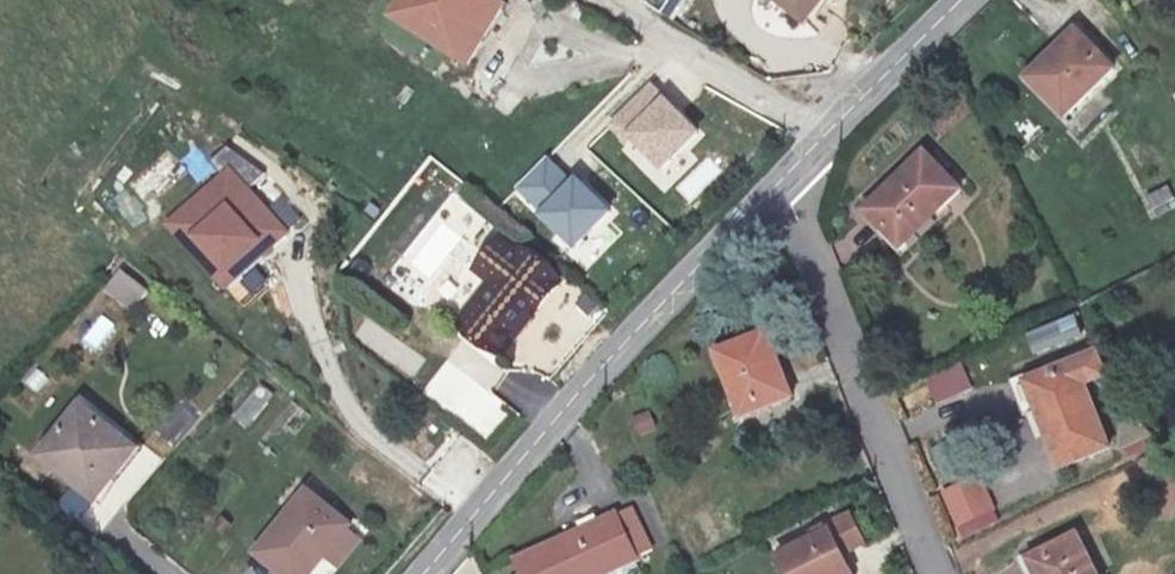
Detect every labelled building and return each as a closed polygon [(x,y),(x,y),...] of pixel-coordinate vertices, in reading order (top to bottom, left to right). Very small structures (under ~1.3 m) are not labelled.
[(397,13),(468,57),(502,0),(404,0),(397,13)] [(688,0),(668,0),(667,0),(682,10),(688,0)] [(799,13),(810,0),(783,0),(799,13)] [(1115,67),(1075,30),(1026,83),(1066,119),(1115,67)] [(652,86),(615,125),(663,171),(700,132),(652,86)] [(968,192),(934,153),(868,211),(903,251),(968,192)] [(166,154),(135,182),(153,200),(183,172),(166,154)] [(174,228),(232,291),(290,238),(232,175),(174,228)] [(1174,207),(1174,194),(1168,183),(1144,198),(1157,218),(1174,207)] [(272,207),(293,230),(306,218),(285,195),(272,207)] [(488,278),(451,318),(450,327),(486,361),(553,291),(498,238),(474,265),(488,278)] [(107,290),(132,310),(147,292),(120,271),(107,290)] [(98,314),(81,344),(99,354),(116,324),(98,314)] [(1077,315),(1026,329),(1033,354),(1084,340),(1077,315)] [(790,396),(761,327),(710,351),(738,417),(790,396)] [(1023,379),(1035,405),(1087,383),(1107,375),(1096,348),(1023,379)] [(936,404),(973,388),(962,362),(925,378),(936,404)] [(248,427),(273,393),(259,383),(234,417),(248,427)] [(1087,383),(1035,405),(1062,470),(1114,448),(1087,383)] [(90,497),(133,441),(76,398),(34,454),(90,497)] [(652,410),(631,416),(637,435),(657,428),(652,410)] [(940,490),(961,537),(1001,520),(980,472),(940,490)] [(339,565),(360,539),(345,526),(349,522),(304,485),(249,551),(276,573),(304,573),(323,552),(339,565)] [(617,501),(504,556),(513,573),(577,573),(637,545),(617,501)] [(829,531),(782,557),(792,573),(846,573),(852,570),(829,531)] [(1075,531),(1028,554),(1038,573),(1096,573),(1075,531)]
